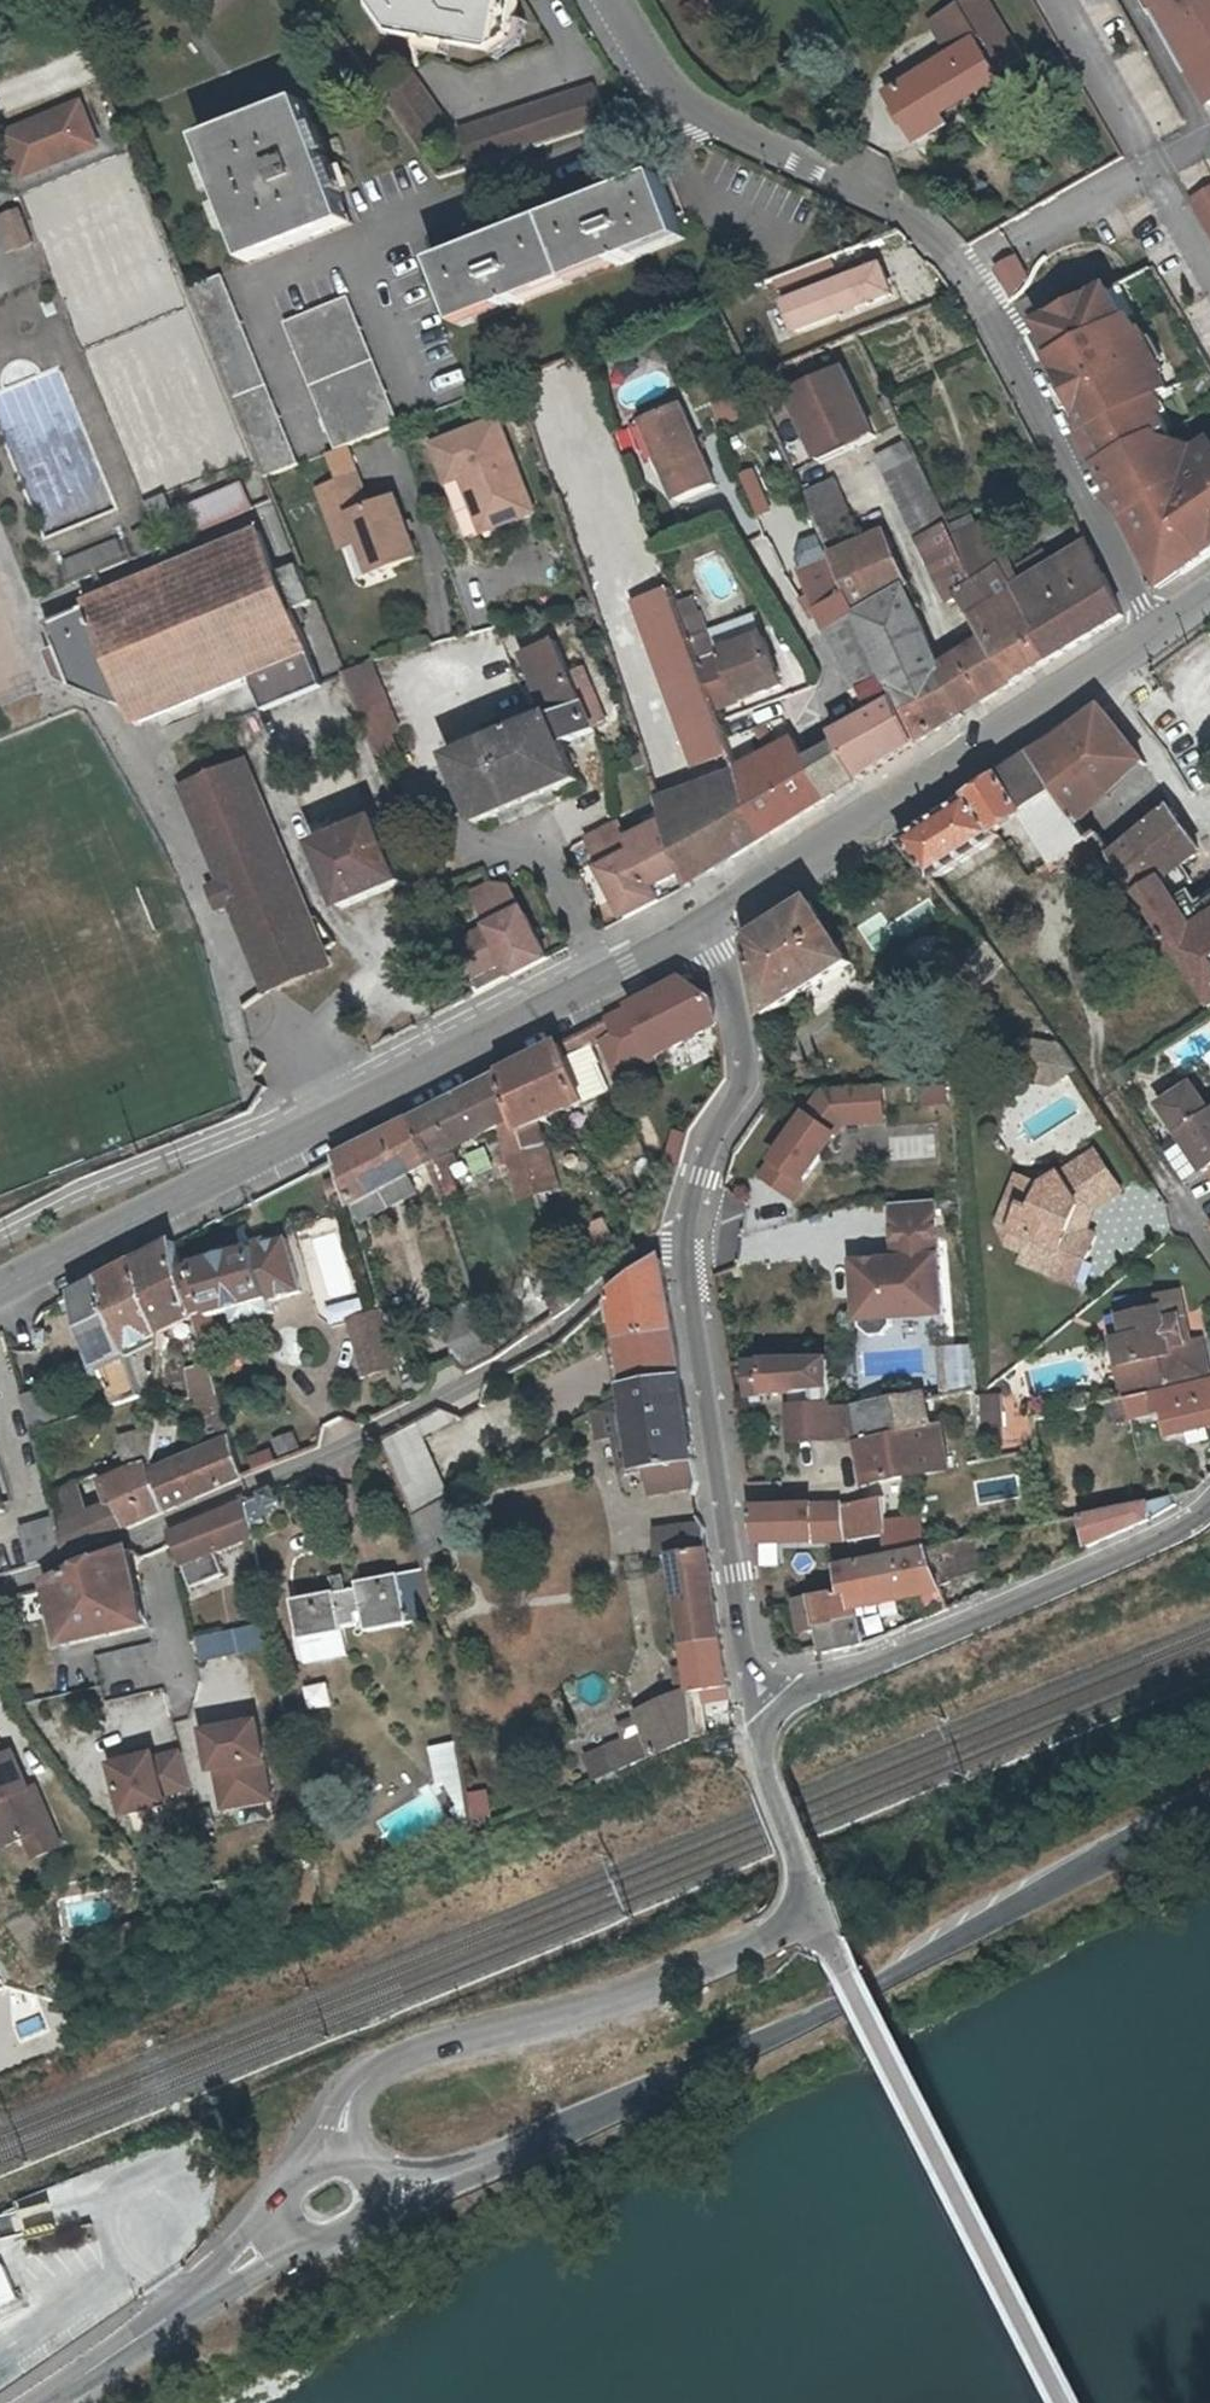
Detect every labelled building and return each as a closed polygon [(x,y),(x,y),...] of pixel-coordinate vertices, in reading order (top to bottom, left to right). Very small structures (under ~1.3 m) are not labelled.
[(395,27),(492,44),(494,31),(509,34),(512,17),(515,1),(509,0),(376,0),(395,27)] [(950,55),(979,37),(999,70),(1021,56),(987,0),(970,0),(931,24),(950,55)] [(1207,104),(1209,102),(1209,0),(1147,0),(1207,104)] [(525,19),(512,17),(509,34),(494,31),(492,44),(497,59),(521,42),(525,19)] [(916,141),(948,121),(939,106),(999,70),(979,37),(950,55),(887,94),(916,141)] [(939,106),(948,121),(1008,84),(999,70),(939,106)] [(451,131),(410,71),(380,92),(418,145),(422,151),(451,131)] [(593,84),(457,129),(470,167),(606,122),(593,84)] [(244,238),(345,199),(306,98),(205,138),(244,238)] [(6,160),(17,164),(20,171),(96,141),(81,104),(5,135),(10,148),(6,160)] [(25,189),(131,494),(218,464),(198,406),(219,399),(133,152),(25,189)] [(506,301),(510,309),(526,303),(523,294),(618,256),(622,265),(637,259),(634,250),(685,230),(663,178),(439,265),(461,319),(506,301)] [(1189,200),(1209,235),(1209,188),(1189,200)] [(354,221),(345,199),(244,238),(253,260),(354,221)] [(23,211),(4,218),(18,254),(37,246),(23,211)] [(688,239),(685,230),(634,250),(637,259),(688,239)] [(526,303),(622,265),(618,256),(523,294),(526,303)] [(881,264),(786,302),(797,330),(838,314),(842,302),(855,297),(858,306),(892,292),(881,264)] [(187,287),(264,476),(296,464),(218,274),(187,287)] [(1090,431),(1095,429),(1100,439),(1097,441),(1094,451),(1115,490),(1122,486),(1137,512),(1129,516),(1158,570),(1164,567),(1179,570),(1183,576),(1209,556),(1209,445),(1200,452),(1190,459),(1169,452),(1161,438),(1170,434),(1160,415),(1166,412),(1157,396),(1168,390),(1130,318),(1124,321),(1106,287),(1039,322),(1057,356),(1053,359),(1090,431)] [(401,424),(349,294),(281,322),(334,449),(401,424)] [(842,302),(838,314),(858,306),(855,297),(842,302)] [(464,327),(510,309),(506,301),(461,319),(464,327)] [(851,374),(795,399),(815,444),(870,419),(851,374)] [(739,399),(715,408),(723,431),(747,421),(739,399)] [(659,461),(656,463),(674,505),(717,487),(684,405),(643,421),(659,461)] [(490,503),(499,526),(536,511),(501,418),(435,443),(449,481),(464,476),(476,508),(490,503)] [(870,419),(815,444),(819,455),(875,430),(870,419)] [(650,465),(656,463),(659,461),(643,421),(634,425),(650,465)] [(1090,431),(1085,434),(1094,451),(1097,441),(1100,439),(1095,429),(1090,431)] [(1173,440),(1170,434),(1161,438),(1169,452),(1190,459),(1200,452),(1198,449),(1195,446),(1192,444),(1187,442),(1183,441),(1180,440),(1177,440),(1173,440)] [(881,450),(922,538),(949,523),(924,472),(908,438),(881,450)] [(350,515),(359,541),(372,574),(418,557),(396,497),(369,507),(357,474),(319,487),(331,522),(350,515)] [(829,547),(859,533),(837,482),(806,495),(829,547)] [(244,486),(196,505),(204,528),(253,509),(244,486)] [(1122,486),(1115,490),(1129,516),(1137,512),(1122,486)] [(169,493),(152,500),(163,530),(180,523),(169,493)] [(485,531),(499,526),(490,503),(476,508),(485,531)] [(340,548),(359,541),(350,515),(331,522),(340,548)] [(1003,569),(1012,563),(991,519),(955,535),(978,583),(1003,569)] [(949,523),(922,538),(950,600),(963,592),(978,583),(955,535),(949,523)] [(251,679),(311,655),(296,617),(318,608),(300,563),(277,572),(261,532),(173,567),(224,690),(251,679)] [(74,579),(133,555),(124,533),(65,557),(74,579)] [(884,535),(834,558),(835,562),(853,554),(861,570),(892,554),(884,535)] [(1023,585),(1015,590),(1053,661),(1126,617),(1104,572),(1102,573),(1088,544),(1023,585)] [(892,554),(861,570),(853,554),(835,562),(861,614),(862,618),(908,590),(892,554)] [(828,627),(861,614),(832,555),(800,568),(811,593),(804,599),(814,618),(820,613),(828,627)] [(65,557),(56,561),(65,582),(74,579),(65,557)] [(1003,569),(1015,590),(1023,585),(1012,563),(1003,569)] [(144,721),(224,690),(173,567),(97,597),(144,721)] [(1164,567),(1158,570),(1167,587),(1183,576),(1179,570),(1164,567)] [(1003,569),(978,583),(963,592),(975,615),(1015,590),(1003,569)] [(652,636),(708,780),(715,797),(747,786),(739,766),(717,708),(701,664),(671,587),(617,608),(631,644),(652,636)] [(862,618),(888,673),(922,743),(964,716),(964,715),(945,672),(908,590),(862,618)] [(1015,590),(975,615),(990,642),(964,659),(987,701),(1053,661),(1015,590)] [(120,701),(133,709),(138,724),(144,721),(97,597),(89,600),(90,605),(84,607),(120,701)] [(67,614),(79,642),(85,659),(74,664),(79,674),(120,701),(84,607),(67,614)] [(867,681),(888,673),(862,618),(861,614),(828,627),(856,686),(867,681)] [(725,655),(701,664),(717,708),(784,683),(765,635),(724,650),(725,655)] [(582,701),(590,698),(593,694),(583,670),(571,674),(558,640),(526,652),(551,715),(510,732),(504,720),(490,726),(495,738),(452,756),(480,822),(481,822),(484,820),(567,786),(579,781),(564,742),(593,729),(586,712),(582,703),(582,701)] [(68,647),(74,664),(85,659),(79,642),(68,647)] [(254,685),(313,661),(311,655),(251,679),(254,685)] [(964,715),(987,701),(964,659),(945,672),(964,715)] [(325,690),(313,661),(254,685),(265,714),(325,690)] [(389,731),(397,728),(371,664),(346,674),(383,764),(400,757),(389,731)] [(861,780),(922,743),(888,673),(867,681),(875,696),(873,697),(881,711),(838,736),(861,780)] [(590,699),(582,703),(586,712),(593,708),(590,699)] [(1072,816),(1141,754),(1103,708),(1036,756),(1072,816)] [(747,786),(766,838),(827,801),(794,738),(739,766),(747,786)] [(831,739),(805,754),(829,798),(856,780),(831,739)] [(1143,757),(1141,754),(1072,816),(1077,823),(1144,764),(1143,757)] [(1087,841),(1077,823),(1072,816),(1036,756),(904,841),(935,878),(1000,836),(997,832),(1025,815),(1051,853),(1044,857),(1053,871),(1059,866),(1057,862),(1066,856),(1076,869),(1106,848),(1097,834),(1087,841)] [(191,783),(226,877),(235,901),(246,929),(304,905),(248,761),(191,783)] [(766,838),(747,786),(715,797),(708,780),(665,806),(669,819),(686,870),(691,885),(766,838)] [(1197,929),(1181,906),(1173,894),(1164,880),(1181,867),(1196,856),(1192,850),(1197,847),(1172,807),(1162,814),(1111,856),(1209,1005),(1209,920),(1197,929)] [(629,917),(663,899),(656,886),(686,870),(669,819),(631,838),(622,821),(589,838),(605,868),(604,869),(629,917)] [(376,822),(315,847),(340,908),(401,882),(376,822)] [(1164,880),(1173,894),(1191,882),(1181,867),(1164,880)] [(220,907),(235,901),(226,877),(212,883),(220,907)] [(495,879),(488,917),(491,923),(455,940),(472,981),(509,962),(515,975),(550,957),(526,909),(525,909),(513,885),(495,879)] [(474,889),(488,917),(495,879),(474,889)] [(1197,929),(1209,920),(1209,903),(1202,909),(1194,897),(1181,906),(1197,929)] [(768,1015),(852,960),(815,899),(757,937),(753,945),(768,1015)] [(303,924),(310,921),(304,905),(246,929),(260,966),(311,946),(303,924)] [(328,968),(310,921),(303,924),(311,946),(260,966),(269,991),(328,968)] [(954,981),(970,996),(1002,960),(986,945),(954,981)] [(695,978),(612,1018),(620,1035),(604,1044),(622,1083),(732,1027),(729,1002),(695,978)] [(609,1018),(563,1042),(569,1054),(615,1031),(609,1018)] [(1019,1034),(1014,1060),(1051,1068),(1059,1078),(1078,1067),(1061,1042),(1061,1041),(1019,1034)] [(527,1147),(548,1136),(594,1110),(569,1054),(563,1042),(505,1072),(518,1115),(527,1147)] [(1052,1083),(1059,1078),(1051,1068),(1014,1060),(1011,1074),(1052,1083)] [(505,1072),(414,1119),(429,1161),(443,1202),(459,1197),(443,1154),(502,1123),(524,1201),(540,1191),(532,1164),(527,1147),(518,1115),(505,1072)] [(890,1089),(823,1094),(762,1178),(798,1204),(847,1136),(893,1133),(890,1089)] [(1209,1172),(1209,1114),(1209,1115),(1195,1094),(1184,1092),(1162,1106),(1204,1170),(1208,1168),(1209,1172)] [(429,1161),(414,1119),(339,1157),(347,1184),(352,1201),(429,1161)] [(682,1167),(689,1136),(674,1132),(667,1164),(682,1167)] [(527,1147),(532,1164),(553,1157),(548,1136),(527,1147)] [(1069,1246),(1082,1251),(1091,1227),(1077,1221),(1087,1197),(1114,1180),(1090,1144),(1038,1178),(1013,1169),(1002,1196),(1017,1201),(1009,1222),(1028,1229),(1017,1254),(1059,1270),(1069,1246)] [(553,1157),(532,1164),(540,1191),(541,1197),(563,1190),(553,1157)] [(999,1247),(1017,1254),(1028,1229),(1009,1222),(1017,1201),(1002,1196),(992,1220),(999,1247)] [(944,1205),(894,1209),(897,1261),(853,1264),(858,1333),(953,1326),(944,1205)] [(286,1235),(256,1244),(272,1297),(302,1288),(286,1235)] [(160,1334),(198,1315),(185,1268),(177,1241),(138,1261),(160,1334)] [(216,1314),(233,1309),(247,1304),(250,1316),(275,1309),(272,1297),(256,1244),(196,1262),(196,1265),(185,1268),(198,1315),(206,1344),(223,1339),(216,1314)] [(1073,1276),(1082,1251),(1069,1246),(1059,1270),(1073,1276)] [(621,1317),(633,1386),(684,1380),(663,1260),(614,1291),(605,1300),(609,1319),(621,1317)] [(126,1349),(160,1334),(138,1261),(104,1278),(126,1349)] [(140,1394),(126,1349),(104,1278),(76,1293),(109,1404),(140,1394)] [(1115,1335),(1121,1362),(1118,1363),(1125,1397),(1164,1389),(1209,1379),(1209,1377),(1201,1338),(1188,1340),(1182,1317),(1186,1316),(1180,1291),(1157,1294),(1159,1305),(1149,1307),(1123,1312),(1127,1332),(1115,1335)] [(1147,1296),(1149,1307),(1159,1305),(1157,1294),(1147,1296)] [(236,1320),(250,1316),(247,1304),(233,1309),(236,1320)] [(495,1356),(469,1306),(440,1321),(466,1371),(495,1356)] [(385,1310),(353,1320),(369,1374),(401,1364),(385,1310)] [(839,1450),(860,1442),(930,1428),(925,1401),(923,1394),(869,1408),(832,1408),(828,1360),(750,1366),(753,1406),(790,1405),(794,1451),(839,1450)] [(1164,1389),(1125,1397),(1129,1415),(1161,1409),(1168,1434),(1209,1424),(1209,1379),(1164,1389)] [(700,1483),(684,1380),(633,1386),(635,1412),(631,1412),(644,1492),(700,1483)] [(979,1420),(989,1419),(1000,1418),(997,1390),(977,1393),(979,1412),(979,1414),(979,1420)] [(221,1443),(231,1438),(219,1392),(207,1397),(221,1443)] [(968,1415),(979,1414),(979,1412),(977,1393),(977,1392),(966,1394),(968,1415)] [(382,1437),(411,1518),(446,1500),(416,1419),(382,1437)] [(991,1429),(989,1419),(979,1420),(980,1430),(991,1429)] [(940,1424),(930,1428),(860,1442),(867,1483),(948,1468),(940,1424)] [(156,1430),(124,1438),(132,1461),(143,1456),(145,1460),(154,1458),(156,1430)] [(298,1432),(275,1440),(281,1458),(304,1451),(298,1432)] [(242,1476),(231,1438),(221,1443),(181,1461),(195,1497),(242,1476)] [(195,1497),(181,1461),(153,1473),(167,1510),(195,1497)] [(50,1494),(58,1520),(67,1554),(167,1510),(153,1473),(154,1463),(107,1480),(115,1503),(91,1510),(82,1481),(50,1494)] [(101,1477),(85,1484),(96,1509),(112,1501),(101,1477)] [(273,1490),(245,1502),(248,1520),(281,1507),(273,1490)] [(890,1548),(926,1541),(923,1514),(888,1520),(884,1496),(870,1498),(844,1502),(849,1540),(888,1534),(890,1548)] [(449,1512),(446,1500),(411,1518),(414,1530),(449,1512)] [(248,1520),(245,1502),(169,1534),(191,1586),(225,1572),(216,1552),(251,1537),(248,1520)] [(1083,1516),(1091,1546),(1154,1520),(1150,1503),(1083,1516)] [(845,1549),(841,1505),(759,1514),(764,1557),(845,1549)] [(32,1565),(67,1554),(58,1520),(22,1530),(32,1565)] [(927,1546),(928,1548),(939,1579),(956,1574),(946,1542),(927,1546)] [(943,1586),(939,1579),(928,1548),(892,1557),(837,1568),(845,1593),(850,1592),(852,1602),(873,1603),(943,1586)] [(671,1552),(685,1643),(725,1637),(710,1549),(694,1550),(671,1552)] [(60,1579),(73,1635),(137,1620),(125,1552),(60,1579)] [(423,1570),(397,1576),(406,1622),(432,1616),(423,1570)] [(357,1588),(295,1600),(301,1637),(341,1630),(340,1626),(363,1622),(364,1630),(407,1623),(406,1622),(397,1576),(397,1575),(356,1583),(357,1588)] [(73,1635),(60,1579),(43,1586),(55,1639),(73,1635)] [(812,1600),(797,1603),(804,1630),(816,1627),(857,1617),(852,1602),(850,1592),(845,1593),(812,1600)] [(864,1642),(857,1617),(816,1627),(822,1653),(864,1642)] [(267,1624),(199,1638),(204,1664),(272,1650),(267,1624)] [(692,1692),(705,1690),(732,1686),(725,1637),(685,1643),(691,1687),(692,1692)] [(315,1712),(337,1706),(331,1683),(309,1689),(315,1712)] [(692,1692),(691,1687),(636,1711),(654,1755),(662,1751),(699,1736),(692,1692)] [(163,1690),(105,1700),(110,1727),(137,1722),(141,1741),(171,1735),(163,1690)] [(711,1734),(705,1690),(692,1692),(699,1736),(711,1734)] [(268,1723),(212,1731),(224,1811),(280,1803),(268,1723)] [(471,1801),(458,1741),(432,1746),(438,1782),(448,1781),(460,1803),(471,1801)] [(182,1747),(117,1761),(129,1818),(194,1805),(182,1747)] [(24,1792),(10,1755),(0,1759),(0,1848),(20,1841),(47,1830),(35,1800),(28,1803),(24,1792)] [(31,1790),(24,1792),(28,1803),(35,1800),(31,1790)] [(477,1822),(499,1819),(495,1790),(473,1793),(477,1822)] [(50,1839),(47,1830),(20,1841),(23,1849),(50,1839)] [(16,1989),(0,1950),(0,1995),(16,1989)] [(0,2273),(0,2318),(26,2308),(10,2269),(0,2273)]
